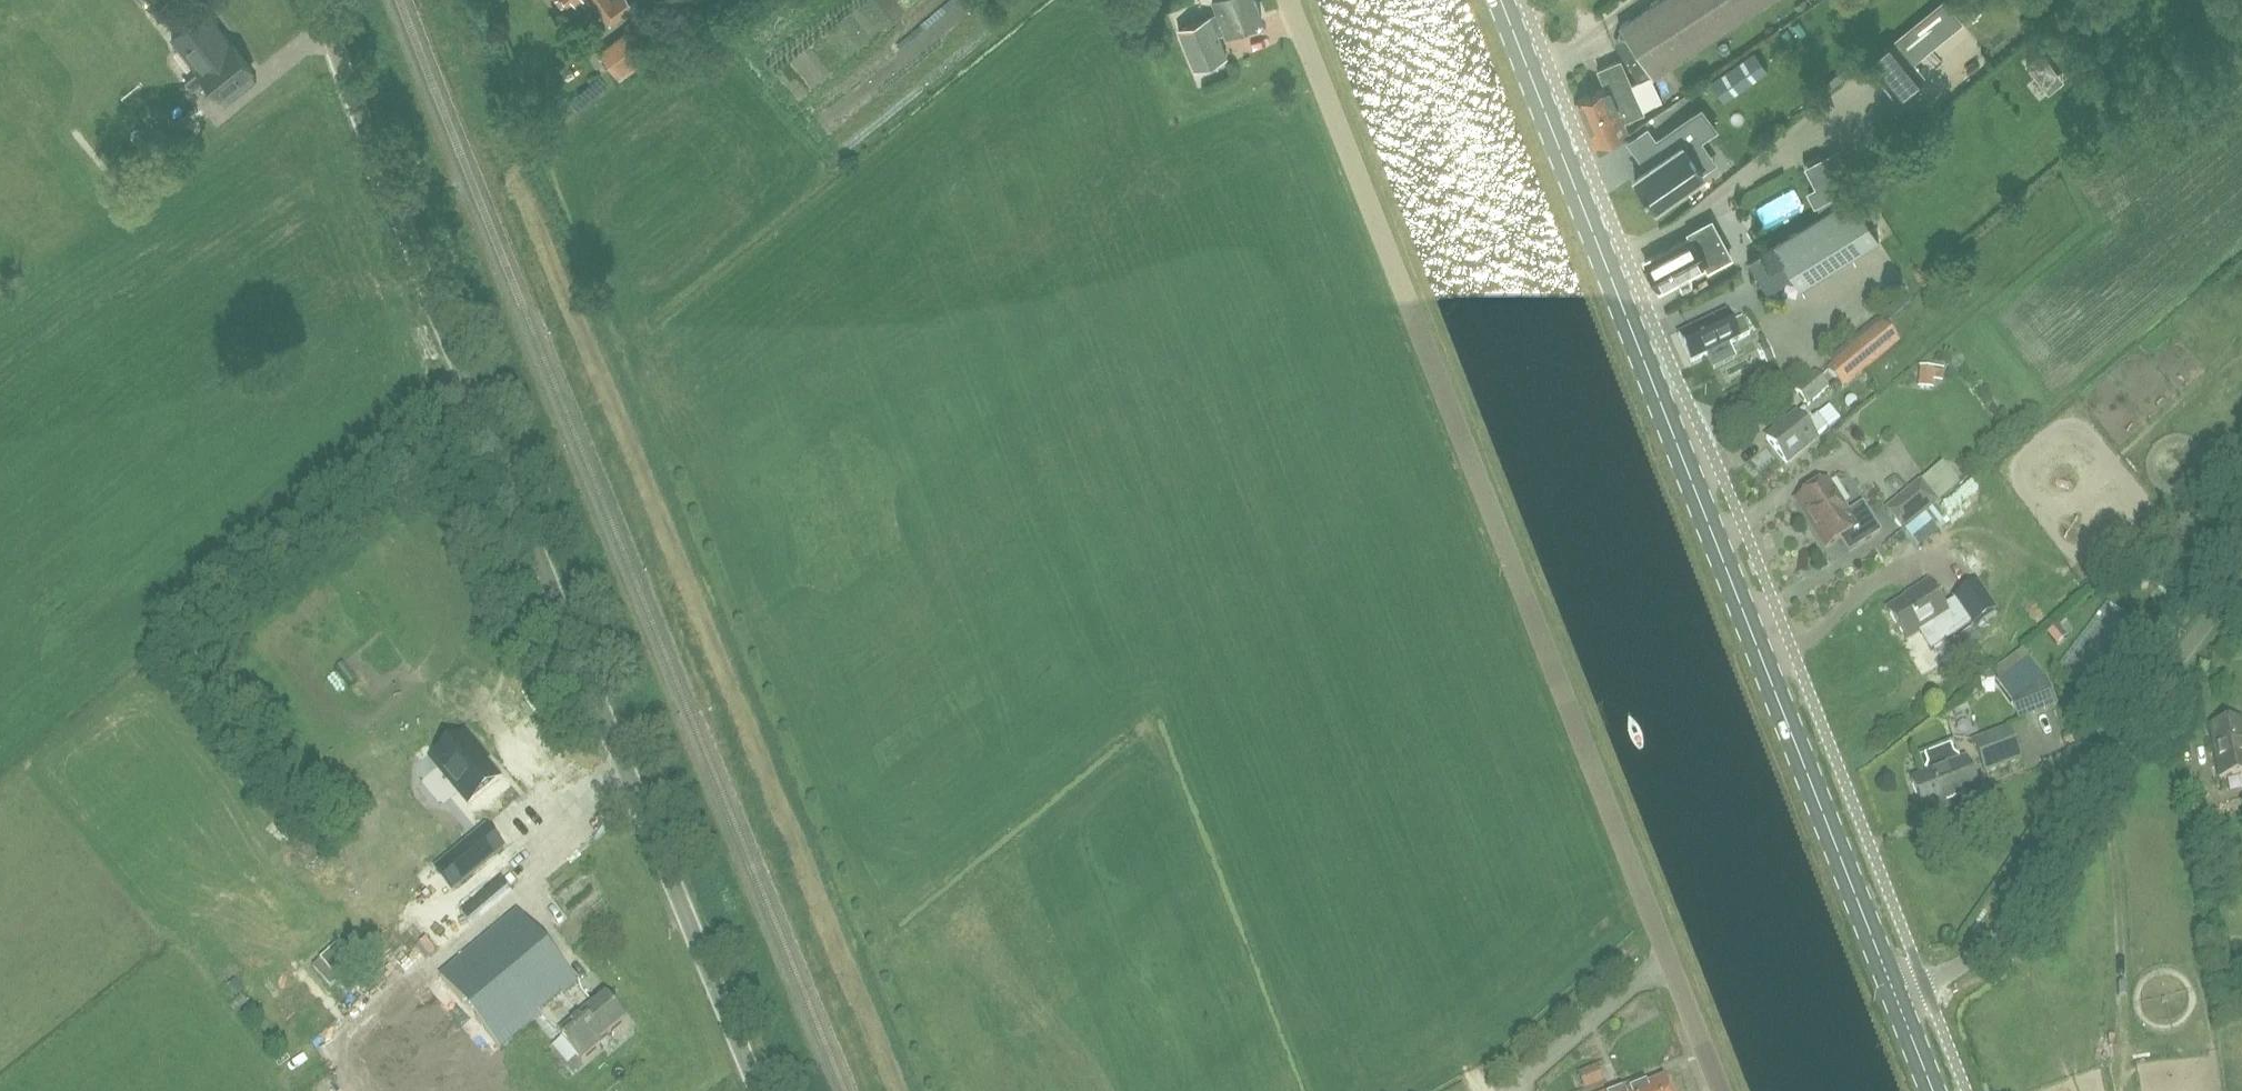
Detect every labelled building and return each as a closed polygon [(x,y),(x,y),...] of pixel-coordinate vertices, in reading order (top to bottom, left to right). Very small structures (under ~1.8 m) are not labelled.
[(608,0),(560,0),(574,17),(594,2),(612,26),(635,8),(629,0),(614,0),(610,3),(608,0)] [(1228,58),(1220,35),(1264,17),(1257,0),(1212,0),(1217,14),(1178,29),(1195,71),(1228,58)] [(1641,40),(1660,74),(1797,0),(1715,0),(1641,40)] [(1779,17),(1785,30),(1801,22),(1795,9),(1779,17)] [(256,79),(249,71),(252,69),(243,58),(205,11),(205,10),(171,38),(172,39),(174,37),(190,56),(188,58),(198,70),(185,81),(192,90),(205,79),(218,96),(225,104),(256,79)] [(618,81),(662,47),(642,21),(598,55),(618,81)] [(1923,73),(1895,39),(1867,62),(1895,96),(1923,73)] [(1710,80),(1724,100),(1768,69),(1754,49),(1710,80)] [(2052,66),(2041,52),(2026,64),(2037,78),(2052,66)] [(1593,145),(1627,130),(1623,121),(1644,111),(1622,63),(1601,72),(1608,89),(1575,104),(1593,145)] [(1641,82),(1654,110),(1673,101),(1660,73),(1641,82)] [(1656,207),(1702,174),(1691,158),(1699,152),(1693,144),(1716,129),(1702,108),(1657,139),(1668,155),(1636,178),(1656,207)] [(1797,290),(1880,240),(1854,197),(1748,262),(1766,293),(1790,278),(1797,290)] [(1732,256),(1712,219),(1687,231),(1690,237),(1644,261),(1658,289),(1706,265),(1707,269),(1732,256)] [(1732,324),(1726,312),(1677,335),(1691,363),(1707,356),(1713,370),(1734,360),(1727,346),(1749,335),(1742,320),(1732,324)] [(1843,387),(1897,342),(1882,324),(1827,369),(1843,387)] [(1929,385),(1953,388),(1956,370),(1931,367),(1929,385)] [(1808,406),(1828,389),(1816,374),(1795,391),(1808,406)] [(1817,417),(1812,420),(1804,409),(1798,414),(1797,412),(1765,438),(1787,465),(1819,439),(1817,437),(1827,429),(1817,417)] [(1921,481),(1886,510),(1903,531),(1938,502),(1959,484),(1943,464),(1921,481)] [(1812,528),(1843,508),(1828,485),(1797,504),(1812,528)] [(1935,506),(1905,531),(1918,548),(1949,523),(1935,506)] [(1843,508),(1812,528),(1827,551),(1842,542),(1850,555),(1881,536),(1863,508),(1848,517),(1843,508)] [(1891,610),(1889,611),(1907,639),(1918,632),(1930,651),(1972,625),(1958,603),(1946,610),(1944,606),(1929,582),(1914,591),(1916,594),(1913,596),(1891,610)] [(1976,584),(1954,598),(1955,599),(1958,603),(1972,625),(1973,627),(1995,613),(1976,584)] [(2143,630),(2114,607),(2105,619),(2098,613),(2085,629),(2092,634),(2062,674),(2092,697),(2143,630)] [(2045,678),(2030,657),(2029,658),(1998,679),(1996,680),(2003,692),(2011,701),(2045,678)] [(2241,773),(2241,732),(2240,722),(2209,728),(2218,778),(2241,773)] [(1984,775),(2019,760),(2008,727),(1971,740),(1984,775)] [(499,778),(478,753),(481,750),(465,732),(432,759),(469,803),(499,778)] [(1959,763),(1958,759),(1959,759),(1952,742),(1917,757),(1924,774),(1925,773),(1927,777),(1910,784),(1924,816),(1954,804),(1955,808),(1980,797),(1964,761),(1959,763)] [(245,784),(230,794),(237,803),(252,793),(245,784)] [(462,795),(446,805),(453,818),(469,808),(462,795)] [(496,837),(479,851),(469,840),(435,868),(452,889),(503,847),(496,837)] [(516,914),(440,979),(501,1050),(542,1015),(561,1038),(581,1062),(600,1046),(597,1043),(624,1020),(604,997),(592,1008),(574,986),(575,984),(516,914)] [(415,951),(394,969),(403,980),(424,962),(415,951)] [(340,1090),(358,1090),(349,1078),(337,1087),(340,1090)] [(1664,1079),(1645,1087),(1642,1080),(1614,1090),(1669,1090),(1664,1079)]
